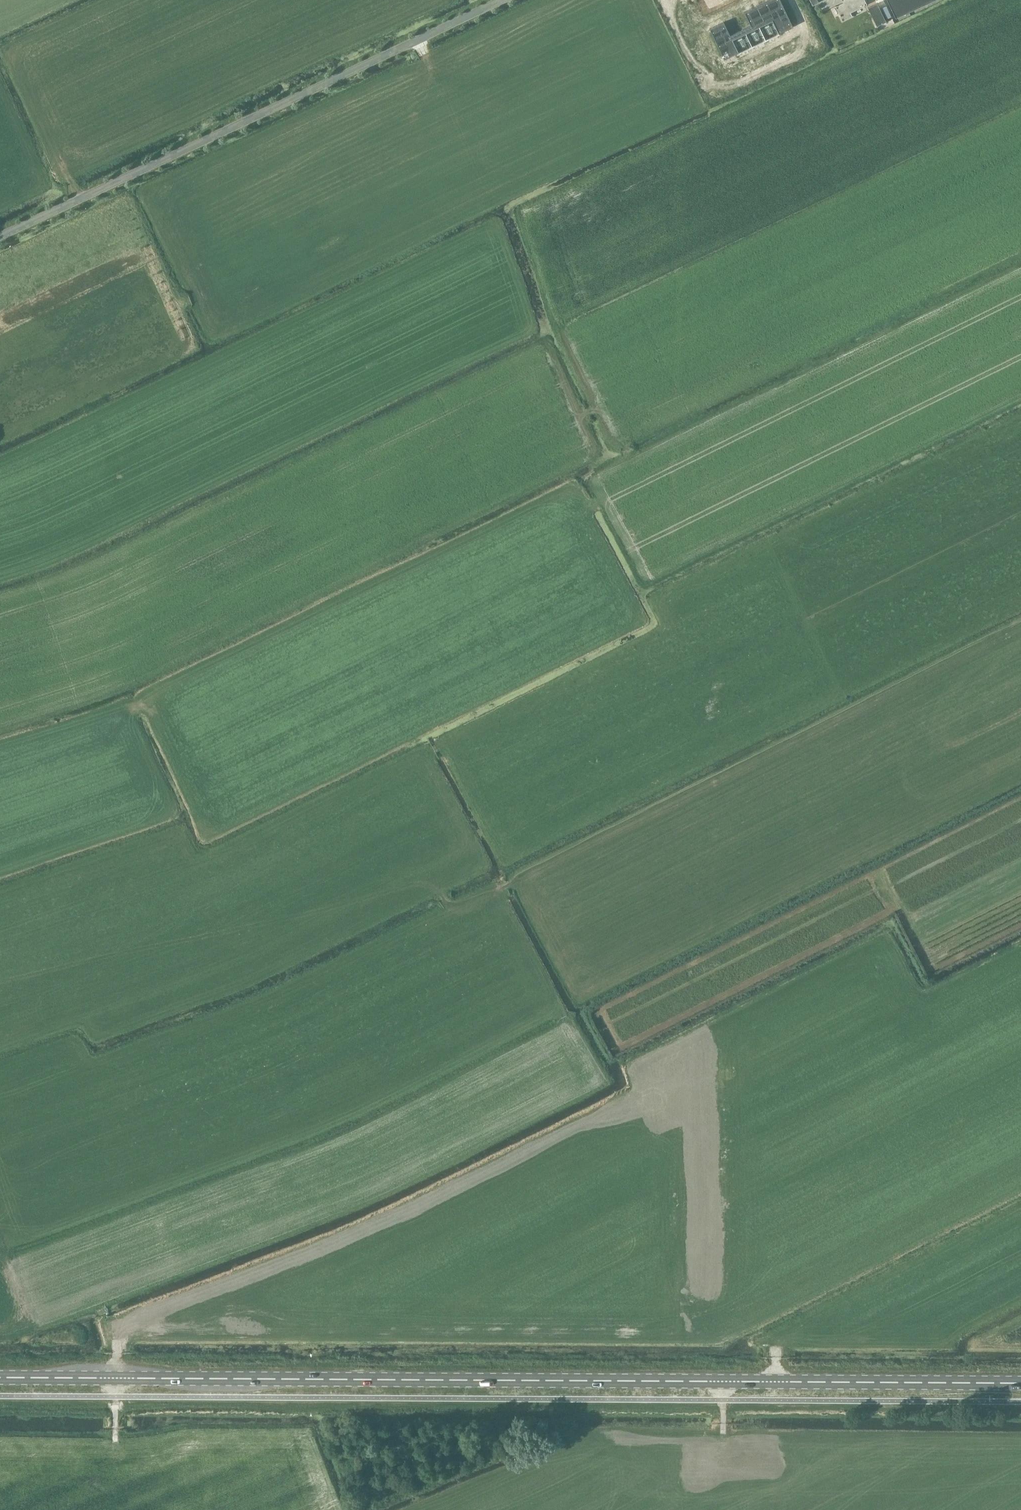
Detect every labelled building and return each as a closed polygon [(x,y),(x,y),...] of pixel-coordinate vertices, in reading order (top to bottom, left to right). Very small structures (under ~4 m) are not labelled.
[(842,21),(852,16),(850,12),(867,4),(865,0),(842,0),(843,3),(835,6),(842,21)] [(895,17),(931,0),(888,0),(895,17)] [(727,27),(712,34),(726,65),(741,58),(741,59),(781,40),(781,39),(795,32),(781,2),(746,18),(752,30),(733,40),(727,27)] [(868,8),(877,26),(886,21),(877,3),(868,8)]
